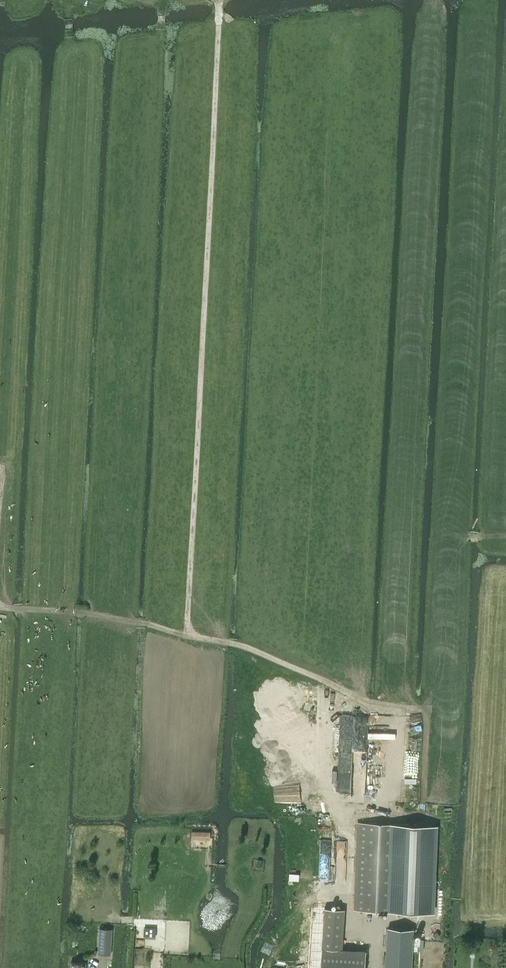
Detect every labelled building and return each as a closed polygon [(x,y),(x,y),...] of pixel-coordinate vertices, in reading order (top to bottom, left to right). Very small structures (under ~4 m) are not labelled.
[(358,822),(355,909),(434,912),(439,825),(358,822)] [(192,831),(192,839),(210,839),(210,831),(192,831)] [(366,950),(342,949),(345,909),(325,907),(321,967),(365,967),(366,950)] [(386,967),(412,967),(413,950),(423,950),(424,939),(413,938),(414,929),(411,929),(409,928),(401,928),(388,927),(386,967)] [(100,928),(99,953),(111,954),(112,929),(107,928),(100,928)]
